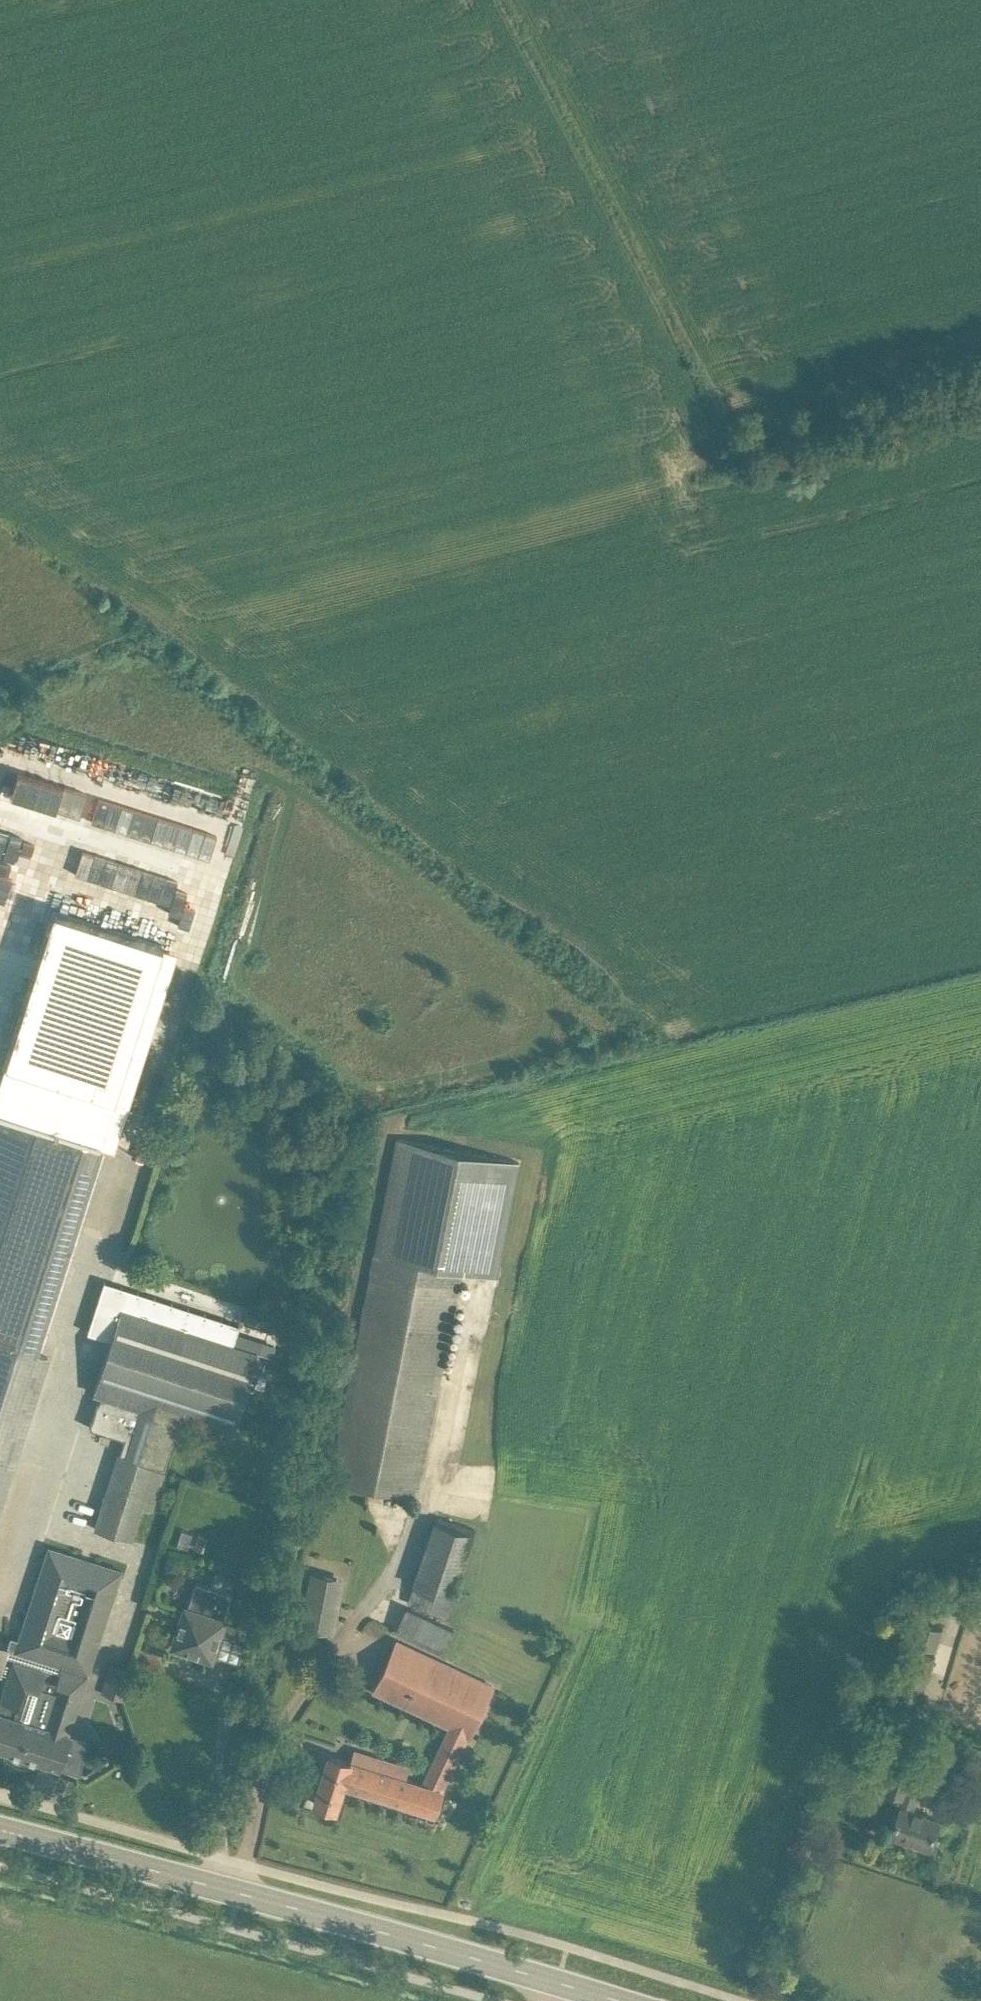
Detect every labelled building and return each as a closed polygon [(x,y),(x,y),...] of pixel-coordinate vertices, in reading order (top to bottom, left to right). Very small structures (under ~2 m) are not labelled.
[(17,862),(183,908),(191,880),(0,828),(0,924),(17,862)] [(115,1098),(164,944),(53,908),(4,1063),(115,1098)] [(103,1146),(0,1112),(0,1501),(46,1356),(47,1357),(48,1356),(33,1351),(13,1344),(45,1245),(66,1253),(103,1146)] [(497,1276),(519,1161),(396,1136),(374,1251),(330,1478),(418,1496),(462,1269),(497,1276)] [(101,1394),(91,1425),(130,1438),(124,1453),(120,1451),(95,1527),(132,1539),(143,1505),(152,1509),(181,1420),(232,1436),(260,1351),(140,1313),(121,1306),(94,1392),(101,1394)] [(435,1520),(407,1600),(446,1615),(475,1534),(435,1520)] [(2,1673),(3,1672),(2,1672),(2,1670),(8,1672),(0,1698),(0,1711),(0,1712),(0,1747),(13,1751),(14,1755),(16,1758),(19,1760),(22,1762),(25,1762),(28,1762),(31,1761),(35,1758),(59,1766),(59,1765),(81,1771),(85,1737),(69,1733),(111,1603),(119,1577),(121,1569),(114,1567),(57,1548),(56,1549),(49,1546),(47,1553),(46,1553),(17,1642),(10,1639),(8,1646),(2,1645),(0,1645),(0,1673),(2,1673)] [(334,1632),(344,1577),(311,1570),(300,1626),(334,1632)] [(217,1637),(223,1618),(230,1593),(194,1582),(181,1620),(179,1625),(173,1644),(189,1650),(190,1648),(197,1651),(197,1652),(211,1657),(217,1637)] [(395,1630),(441,1652),(453,1628),(406,1604),(395,1630)] [(441,1793),(484,1699),(490,1683),(396,1638),(372,1689),(452,1726),(446,1736),(424,1783),(329,1754),(314,1802),(335,1808),(343,1783),(435,1812),(441,1793)] [(920,1706),(936,1650),(912,1644),(895,1700),(920,1706)] [(129,1670),(110,1664),(101,1692),(120,1698),(129,1670)] [(921,1791),(911,1787),(917,1767),(894,1760),(885,1788),(906,1796),(903,1805),(893,1834),(895,1835),(897,1831),(915,1837),(914,1841),(931,1847),(941,1818),(915,1809),(921,1791)]
